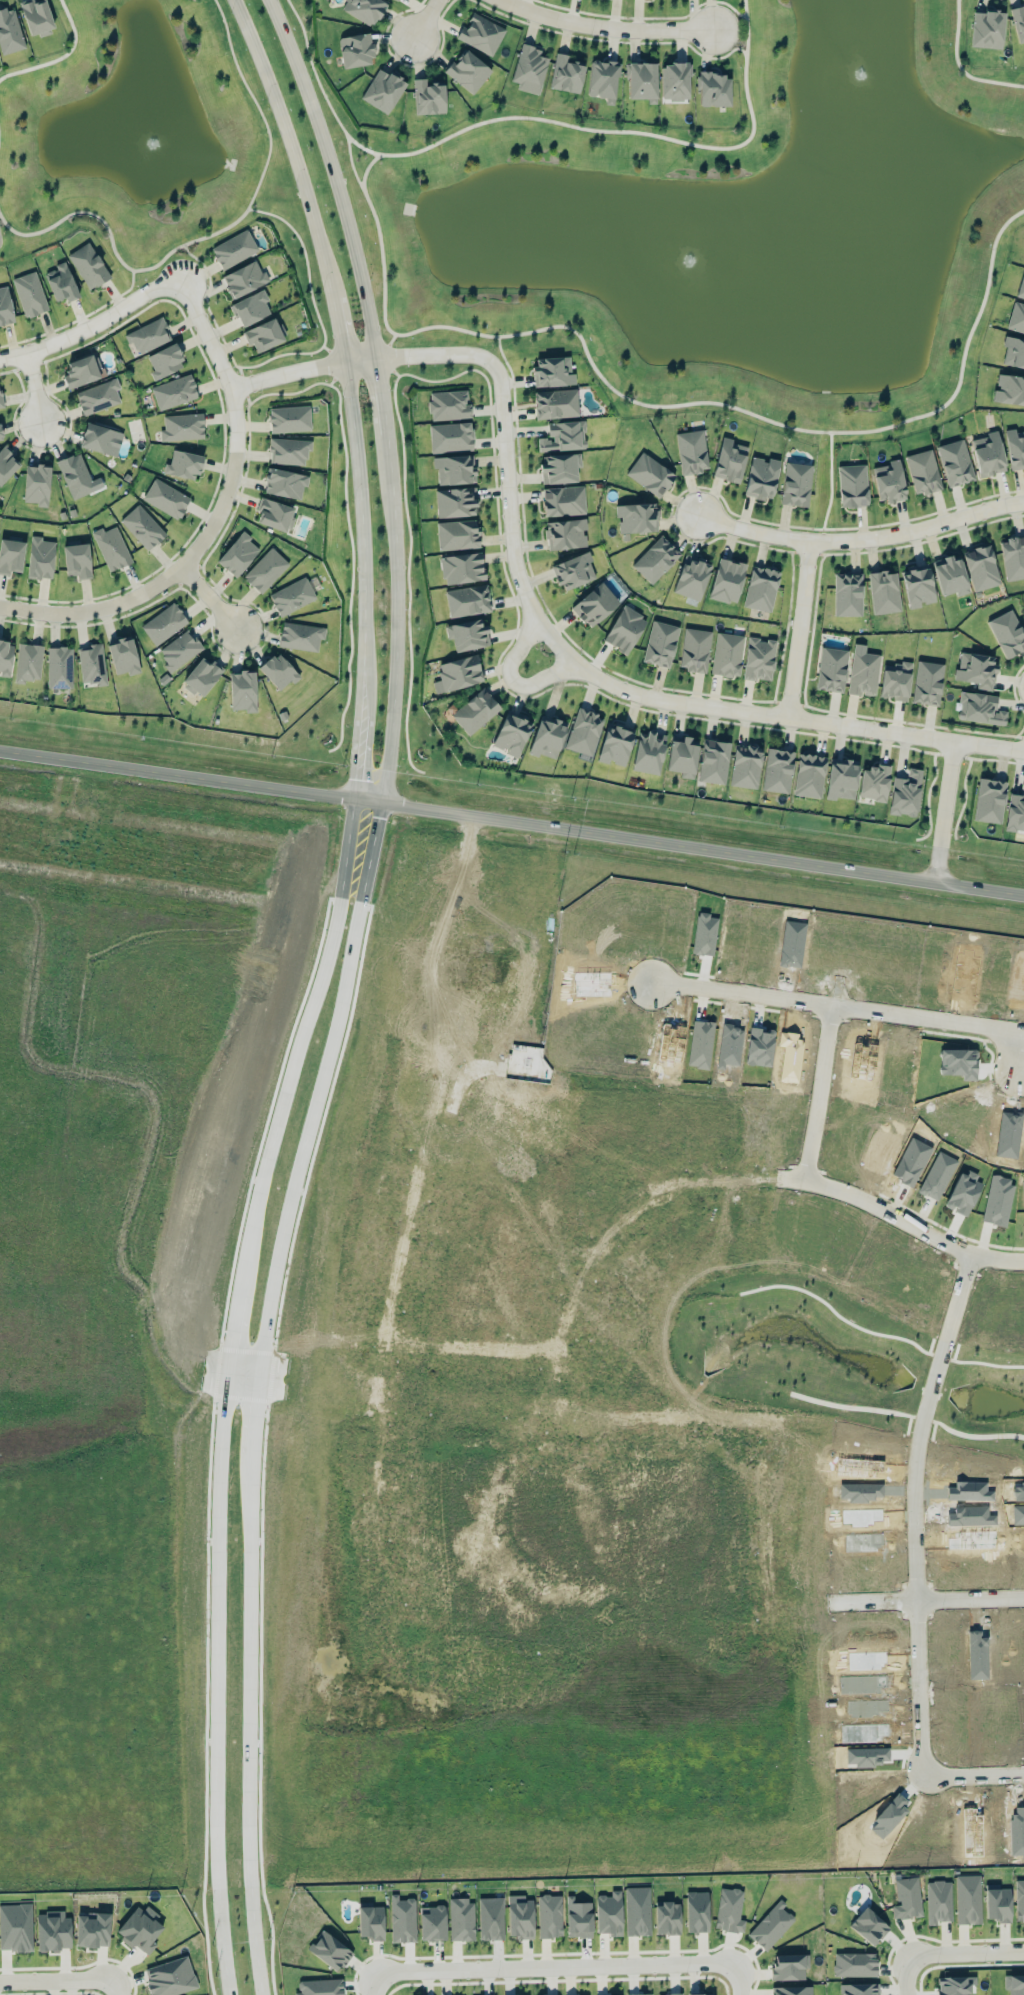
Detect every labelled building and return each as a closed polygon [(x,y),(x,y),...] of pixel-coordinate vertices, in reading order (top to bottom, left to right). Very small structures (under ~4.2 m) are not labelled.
[(33,2),(33,0),(24,0),(19,2),(31,37),(55,29),(45,0),(39,0),(33,2)] [(373,27),(387,3),(381,0),(346,0),(341,8),(373,27)] [(0,10),(0,49),(2,55),(25,48),(14,6),(0,10)] [(1023,12),(1022,6),(1010,9),(1018,43),(1023,42),(1023,12)] [(1002,48),(1004,11),(984,10),(984,12),(973,12),(971,47),(1002,48)] [(462,26),(455,38),(492,56),(505,29),(473,13),(466,27),(462,26)] [(343,68),(374,64),(371,44),(370,33),(339,37),(343,68)] [(539,94),(548,58),(539,56),(541,49),(521,44),(511,81),(519,83),(517,89),(539,94)] [(445,72),(472,94),(491,70),(464,48),(445,72)] [(568,62),(569,54),(555,53),(550,88),(580,92),(584,64),(568,62)] [(588,96),(606,97),(606,103),(615,104),(618,62),(590,60),(588,96)] [(656,62),(627,63),(628,99),(648,98),(648,103),(656,103),(656,62)] [(661,100),(690,99),(689,63),(661,64),(661,100)] [(387,114),(406,83),(380,66),(360,98),(387,114)] [(730,105),(730,73),(699,74),(700,106),(730,105)] [(445,113),(444,83),(427,83),(427,78),(413,79),(415,114),(445,113)] [(221,269),(258,252),(247,229),(210,247),(221,269)] [(68,253),(88,290),(110,278),(90,242),(68,253)] [(54,265),(56,268),(44,273),(55,301),(64,297),(66,302),(79,297),(65,261),(54,265)] [(261,273),(256,261),(221,275),(230,298),(270,282),(265,271),(261,273)] [(12,278),(25,317),(48,310),(36,270),(12,278)] [(1023,270),(1015,297),(1023,299),(1023,270)] [(15,322),(7,285),(0,287),(0,325),(15,322)] [(231,302),(239,326),(271,315),(263,291),(231,302)] [(1012,302),(1007,330),(1023,333),(1023,305),(1012,302)] [(139,354),(172,339),(162,317),(124,334),(129,344),(134,342),(139,354)] [(256,352),(286,341),(277,317),(242,330),(248,345),(253,343),(256,352)] [(1004,336),(1002,346),(1005,347),(1002,364),(1023,369),(1023,340),(1004,336)] [(156,379),(185,366),(174,343),(145,356),(156,379)] [(67,362),(70,371),(63,373),(68,389),(102,377),(94,353),(67,362)] [(575,385),(575,373),(570,374),(570,357),(533,358),(534,386),(575,385)] [(998,373),(996,389),(993,389),(992,401),(1023,406),(1023,377),(998,373)] [(198,398),(191,374),(151,385),(157,409),(198,398)] [(121,402),(116,389),(120,388),(116,377),(75,392),(84,416),(121,402)] [(577,389),(534,391),(535,418),(578,417),(577,389)] [(430,420),(471,418),(470,403),(467,403),(466,390),(429,392),(430,420)] [(269,407),(269,432),(310,431),(310,406),(269,407)] [(161,441),(204,438),(202,412),(163,416),(164,429),(159,430),(161,441)] [(547,423),(548,438),(538,439),(538,451),(586,448),(584,421),(547,423)] [(116,430),(85,422),(79,446),(110,454),(116,430)] [(472,450),(471,423),(430,424),(431,452),(472,450)] [(1015,432),(1014,428),(1004,430),(1010,471),(1023,468),(1023,431),(1015,432)] [(681,474),(709,470),(702,429),(675,433),(681,474)] [(1006,471),(997,430),(986,432),(987,436),(971,440),(978,477),(1006,471)] [(713,477),(740,482),(747,446),(731,443),(732,438),(721,436),(713,477)] [(269,464),(305,465),(306,451),(311,451),(312,439),(270,438),(269,464)] [(974,479),(963,438),(936,446),(948,487),(974,479)] [(4,445),(0,449),(0,485),(22,462),(4,445)] [(904,456),(915,492),(922,491),(923,495),(943,489),(930,448),(904,456)] [(201,454),(172,450),(170,464),(164,464),(163,474),(198,478),(201,454)] [(56,462),(72,500),(95,490),(79,452),(56,462)] [(580,453),(544,455),(544,463),(540,463),(541,483),(577,482),(576,467),(581,467),(580,453)] [(675,472),(639,453),(626,477),(662,497),(675,472)] [(474,455),(433,456),(433,469),(437,469),(438,484),(475,483),(474,455)] [(780,460),(768,458),(767,460),(751,457),(743,495),(771,500),(780,460)] [(873,467),(877,502),(905,499),(900,459),(889,460),(889,465),(873,467)] [(812,465),(785,462),(780,504),(808,507),(812,465)] [(50,466),(25,465),(24,503),(48,504),(50,466)] [(867,506),(866,465),(838,465),(840,507),(867,506)] [(307,474),(268,468),(264,493),(303,499),(307,474)] [(143,499),(178,519),(190,497),(154,478),(143,499)] [(542,487),(543,515),(585,514),(584,486),(542,487)] [(436,489),(437,517),(477,515),(476,487),(436,489)] [(296,508),(261,496),(256,509),(260,511),(256,522),(287,532),(296,508)] [(120,521),(148,551),(166,533),(138,503),(120,521)] [(657,503),(615,504),(616,517),(619,517),(619,532),(658,531),(657,503)] [(545,522),(547,550),(587,546),(586,532),(587,532),(586,518),(545,522)] [(479,547),(477,520),(437,522),(438,549),(479,547)] [(92,531),(109,571),(132,562),(116,526),(104,531),(102,527),(92,531)] [(251,537),(242,530),(217,561),(236,577),(259,549),(249,541),(251,537)] [(42,536),(30,535),(27,577),(52,579),(55,541),(42,540),(42,536)] [(632,565),(652,584),(680,554),(660,535),(632,565)] [(1023,578),(1023,536),(1000,540),(1006,581),(1023,578)] [(9,537),(8,539),(0,538),(0,539),(0,573),(10,575),(10,570),(21,572),(25,539),(9,537)] [(66,576),(77,574),(78,579),(92,577),(87,543),(63,546),(66,576)] [(963,551),(974,592),(1001,584),(990,544),(963,551)] [(289,564),(271,547),(243,577),(261,594),(289,564)] [(440,557),(444,585),(485,579),(481,551),(440,557)] [(561,591),(597,577),(587,551),(551,565),(561,591)] [(673,592),(700,601),(711,563),(685,555),(673,592)] [(960,558),(952,560),(951,556),(932,561),(941,595),(955,592),(956,596),(969,592),(960,558)] [(746,564),(718,557),(709,597),(736,604),(746,564)] [(908,609),(920,607),(919,604),(935,601),(927,564),(900,570),(908,609)] [(779,571),(752,565),(743,606),(771,612),(779,571)] [(872,614),(899,612),(897,571),(869,572),(872,614)] [(834,616),(862,615),(861,573),(834,573),(834,616)] [(279,617),(316,599),(306,576),(269,594),(279,617)] [(571,607),(590,629),(619,602),(601,581),(571,607)] [(445,589),(448,616),(490,612),(487,585),(445,589)] [(188,625),(176,603),(140,623),(153,645),(188,625)] [(647,619),(623,605),(602,640),(626,654),(647,619)] [(1006,659),(1023,650),(1023,649),(1023,634),(1011,609),(987,621),(1006,659)] [(455,652),(490,645),(486,624),(481,625),(480,618),(445,625),(448,640),(452,639),(455,652)] [(642,661),(669,668),(679,626),(652,620),(642,661)] [(278,646),(318,651),(319,639),(324,639),(326,628),(282,621),(278,646)] [(171,671),(203,648),(189,628),(157,651),(171,671)] [(679,669),(707,672),(711,631),(683,628),(679,669)] [(743,635),(715,632),(711,674),(739,677),(743,635)] [(115,674),(127,671),(129,675),(141,672),(131,636),(107,643),(115,674)] [(770,681),(776,641),(748,637),(742,677),(770,681)] [(10,677),(13,642),(0,640),(0,676),(10,677)] [(15,680),(39,682),(43,645),(18,643),(15,680)] [(77,646),(82,683),(96,682),(96,686),(107,685),(102,644),(77,646)] [(815,688),(842,692),(848,650),(821,646),(815,688)] [(72,688),(72,647),(48,647),(47,688),(72,688)] [(258,668),(280,692),(299,674),(277,651),(258,668)] [(880,654),(852,651),(848,693),(875,696),(880,654)] [(977,682),(977,689),(993,690),(995,655),(960,653),(959,669),(954,668),(953,680),(977,682)] [(483,682),(477,654),(437,663),(443,691),(483,682)] [(210,664),(202,657),(182,683),(201,698),(224,669),(213,660),(210,664)] [(939,705),(943,663),(916,661),(912,703),(939,705)] [(907,700),(911,665),(883,662),(879,697),(907,700)] [(256,710),(255,671),(230,672),(231,711),(256,710)] [(469,735),(501,708),(483,687),(451,715),(469,735)] [(957,719),(1005,724),(1006,711),(996,710),(997,695),(960,691),(957,719)] [(565,748),(592,757),(604,716),(577,708),(565,748)] [(493,745),(507,750),(506,753),(517,757),(531,719),(506,710),(493,745)] [(529,752),(557,759),(566,723),(539,715),(529,752)] [(597,759),(624,767),(634,729),(607,721),(597,759)] [(639,730),(631,769),(658,775),(666,735),(639,730)] [(666,770),(680,772),(679,777),(693,779),(699,740),(670,736),(666,770)] [(699,782),(726,783),(729,741),(701,739),(699,782)] [(728,785),(756,789),(763,748),(735,744),(728,785)] [(761,790),(788,793),(793,751),(766,748),(761,790)] [(820,798),(826,756),(798,753),(793,794),(820,798)] [(826,796),(853,800),(858,762),(830,759),(826,796)] [(861,769),(858,798),(886,801),(889,766),(869,764),(868,770),(861,769)] [(916,816),(922,769),(908,767),(907,778),(893,777),(888,813),(916,816)] [(1001,823),(1006,781),(978,778),(973,820),(1001,823)] [(1023,795),(1009,793),(1004,830),(1023,832),(1023,791),(1023,795)] [(981,1923),(980,1875),(955,1875),(957,1924),(981,1923)] [(895,1879),(897,1905),(892,1905),(893,1919),(922,1916),(918,1876),(895,1879)] [(1014,1880),(1015,1922),(1023,1921),(1023,1880),(1014,1880)] [(927,1925),(936,1925),(936,1921),(952,1921),(951,1881),(926,1881),(927,1925)] [(1010,1920),(1010,1888),(999,1888),(999,1884),(985,1884),(985,1921),(1010,1920)] [(626,1935),(650,1935),(649,1886),(625,1887),(626,1935)] [(715,1929),(743,1932),(744,1920),(740,1919),(743,1890),(719,1887),(715,1929)] [(596,1932),(608,1932),(608,1936),(622,1935),(621,1890),(610,1890),(610,1895),(595,1895),(596,1932)] [(708,1931),(708,1891),(685,1891),(686,1932),(708,1931)] [(391,1942),(416,1941),(415,1898),(398,1899),(397,1894),(390,1894),(391,1942)] [(561,1894),(538,1895),(539,1937),(562,1937),(561,1894)] [(592,1902),(573,1902),(574,1895),(567,1895),(567,1936),(592,1936),(592,1902)] [(480,1940),(504,1939),(503,1897),(479,1898),(480,1940)] [(449,1899),(450,1940),(475,1940),(474,1898),(449,1899)] [(533,1937),(532,1900),(508,1900),(508,1938),(533,1937)] [(680,1934),(680,1901),(655,1902),(655,1934),(680,1934)] [(796,1918),(778,1901),(747,1934),(765,1951),(796,1918)] [(358,1938),(383,1938),(383,1906),(372,1906),(372,1902),(358,1902),(358,1938)] [(33,1950),(31,1903),(0,1904),(0,1951),(33,1950)] [(159,1915),(146,1905),(143,1910),(137,1905),(115,1933),(133,1947),(135,1945),(148,1955),(156,1944),(152,1941),(164,1927),(155,1920),(159,1915)] [(445,1940),(445,1905),(420,1906),(420,1940),(445,1940)] [(849,1926),(873,1945),(889,1926),(864,1906),(849,1926)] [(37,1912),(37,1950),(71,1949),(70,1917),(63,1917),(63,1911),(37,1912)] [(76,1915),(76,1946),(109,1947),(110,1912),(85,1912),(85,1915),(76,1915)] [(307,1949),(337,1972),(353,1952),(323,1929),(307,1949)] [(876,1976),(876,1953),(834,1952),(833,1976),(876,1976)] [(807,1954),(775,1954),(775,1965),(770,1965),(770,1980),(807,1979),(807,1954)] [(150,1994),(171,1994),(197,1988),(189,1956),(143,1968),(150,1994)] [(1008,1989),(1008,1994),(1023,1994),(1023,1974),(1003,1975),(1004,1989),(1008,1989)] [(936,1977),(937,1994),(969,1994),(969,1976),(936,1977)] [(342,1978),(298,1980),(299,1992),(295,1992),(295,1994),(343,1994),(342,1978)] [(877,1983),(840,1984),(840,1994),(877,1994),(877,1983)] [(771,1986),(771,1994),(812,1994),(812,1986),(771,1986)]
